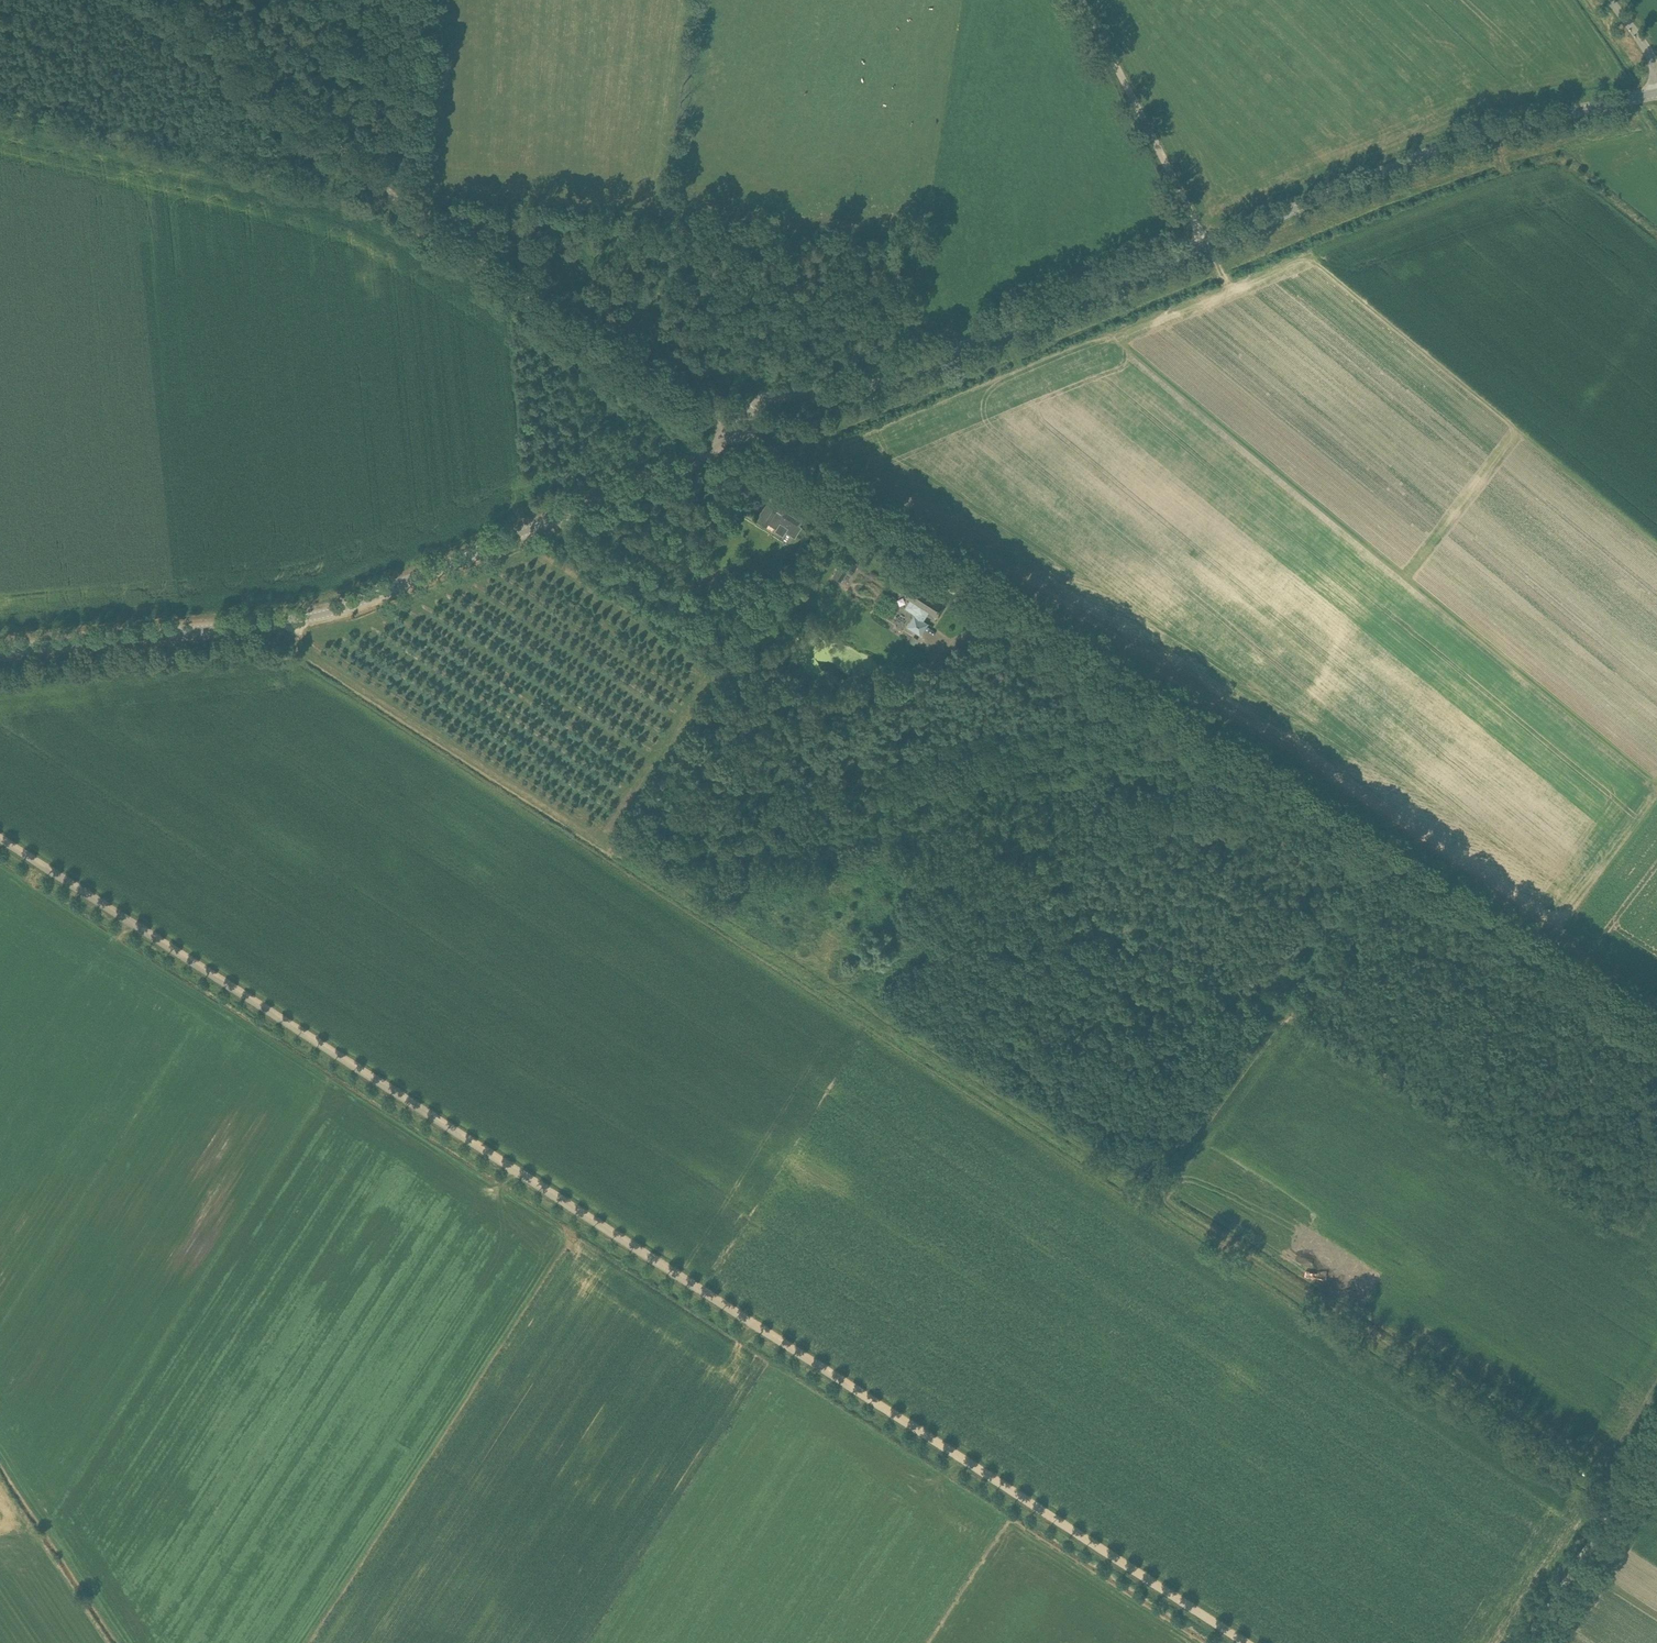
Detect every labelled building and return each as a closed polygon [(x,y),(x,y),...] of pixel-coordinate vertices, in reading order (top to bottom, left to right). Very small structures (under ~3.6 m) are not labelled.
[(741,505),(730,498),(724,507),(734,515),(741,505)] [(777,509),(769,504),(759,520),(767,526),(769,523),(776,528),(780,523),(788,528),(786,531),(795,537),(802,526),(799,524),(806,513),(789,502),(788,502),(789,502),(782,512),(780,511),(777,509)] [(844,558),(833,576),(840,581),(847,571),(851,574),(856,566),(844,558)] [(937,615),(939,612),(945,602),(913,581),(905,594),(911,598),(906,606),(912,610),(911,612),(914,614),(907,626),(920,635),(929,622),(924,619),(929,610),(937,615)]
